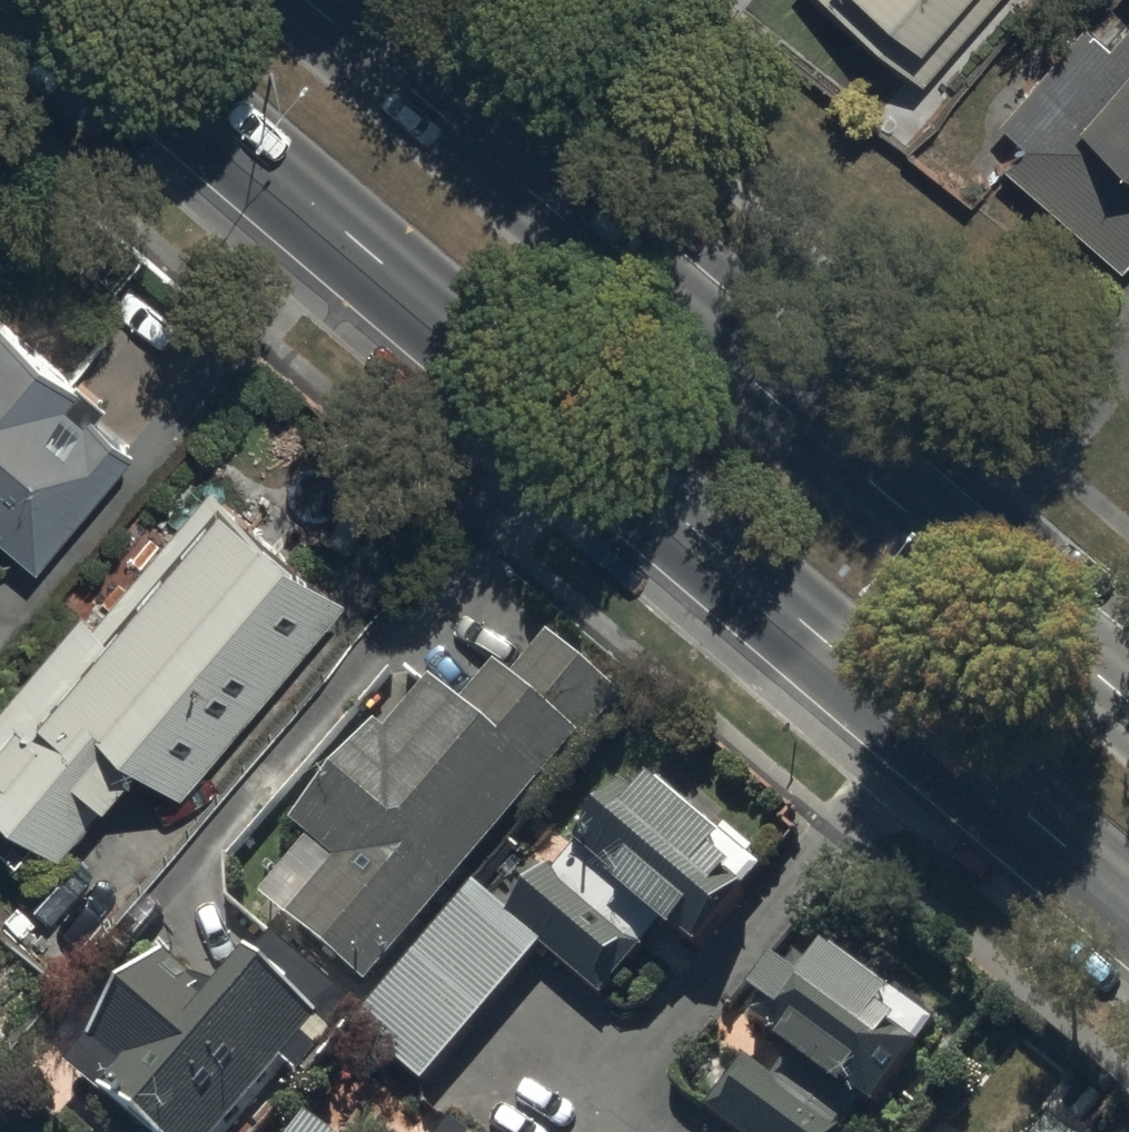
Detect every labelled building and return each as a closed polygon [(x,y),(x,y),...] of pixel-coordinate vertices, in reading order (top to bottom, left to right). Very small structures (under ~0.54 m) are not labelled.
[(915,84),(990,0),(820,0),(915,84)] [(997,164),(1120,270),(1128,260),(1128,18),(1104,46),(1080,25),(995,123),(1017,142),(997,164)] [(39,575),(137,457),(97,423),(106,412),(0,323),(0,543),(39,575)] [(346,603),(210,487),(93,625),(78,612),(0,706),(0,850),(19,866),(39,841),(63,860),(142,765),(183,799),(346,603)] [(339,873),(290,931),(372,1000),(623,702),(553,644),(514,690),(495,674),(462,714),(435,691),(390,745),(377,734),(292,836),(339,873)] [(659,786),(636,813),(627,804),(561,880),(555,874),(511,925),(476,894),(356,1032),(424,1091),(542,955),(602,1008),(658,945),(672,957),(683,945),(702,960),(751,903),(739,893),(757,871),(659,786)] [(226,1010),(166,960),(69,1074),(137,1131),(236,1131),(284,1076),(296,1086),(357,1015),(278,948),(226,1010)] [(862,1115),(881,1129),(925,1067),(916,1061),(941,1026),(838,953),(819,979),(804,968),(791,987),(778,978),(751,1015),(765,1024),(758,1035),(787,1055),(781,1064),(789,1069),(778,1083),(745,1061),(706,1117),(727,1131),(850,1131),(862,1115)] [(1053,1122),(1044,1131),(1064,1131),(1053,1122)]
